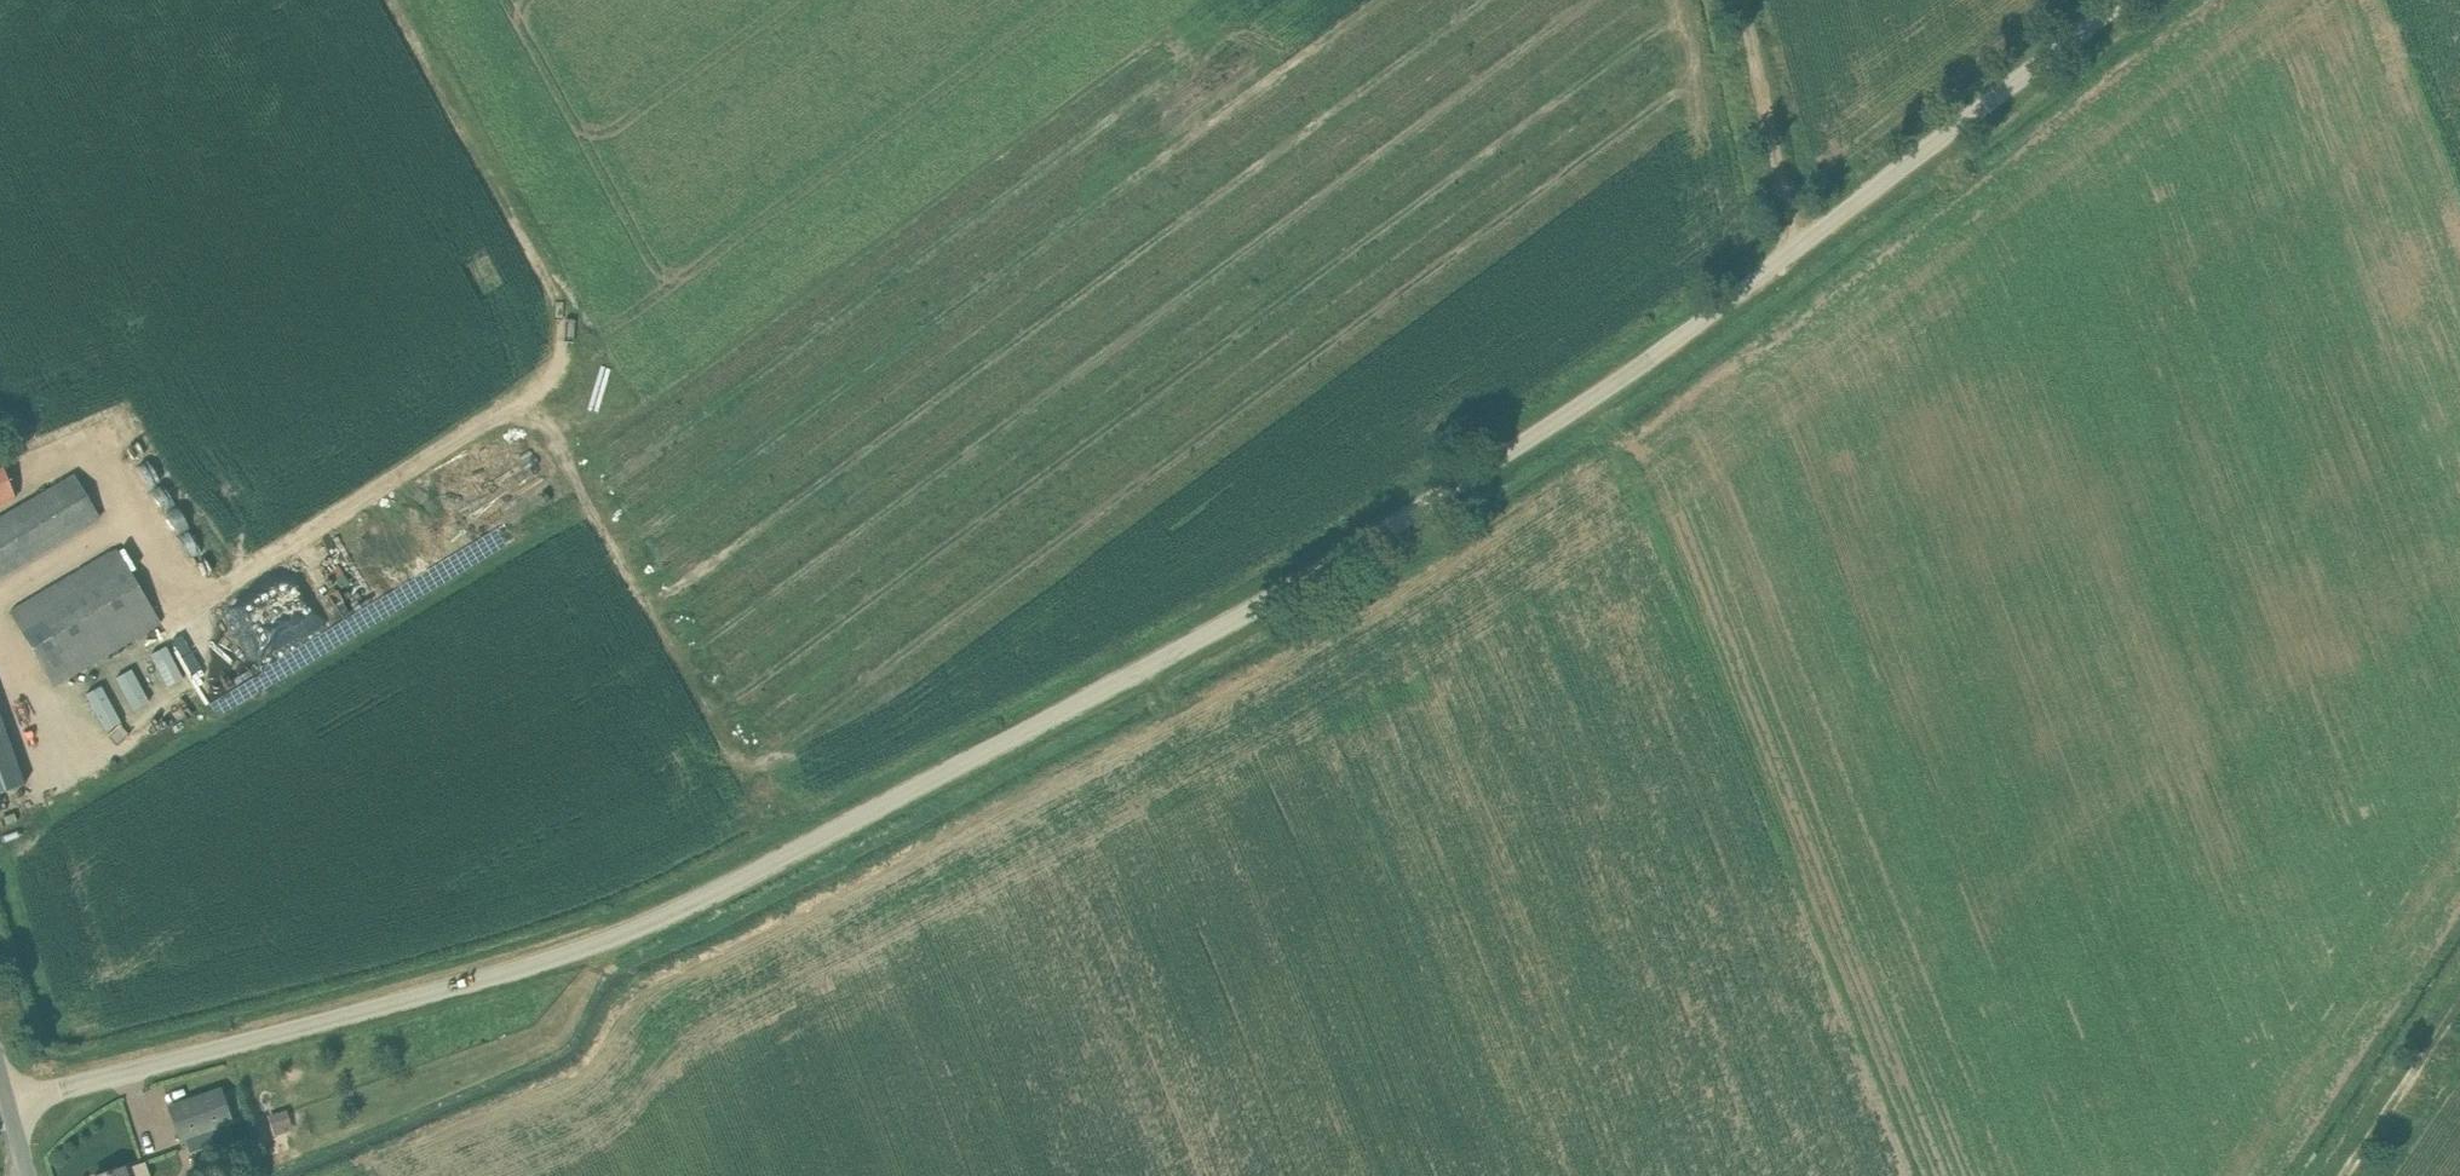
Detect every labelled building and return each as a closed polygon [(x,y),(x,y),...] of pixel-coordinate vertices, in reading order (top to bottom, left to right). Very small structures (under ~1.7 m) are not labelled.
[(16,500),(2,461),(0,462),(0,506),(16,500)] [(100,517),(74,475),(0,518),(0,576),(100,517)] [(118,549),(31,600),(10,612),(54,685),(161,622),(118,549)] [(151,653),(167,683),(182,675),(166,645),(151,653)] [(117,674),(131,708),(147,701),(133,667),(117,674)] [(87,693),(104,727),(119,720),(101,685),(87,693)] [(116,755),(164,724),(153,707),(105,738),(116,755)] [(0,709),(0,791),(24,784),(0,709)] [(221,1090),(170,1107),(180,1137),(231,1120),(221,1090)] [(239,1172),(255,1167),(250,1150),(233,1156),(239,1172)] [(146,1161),(100,1175),(151,1175),(146,1161)]
